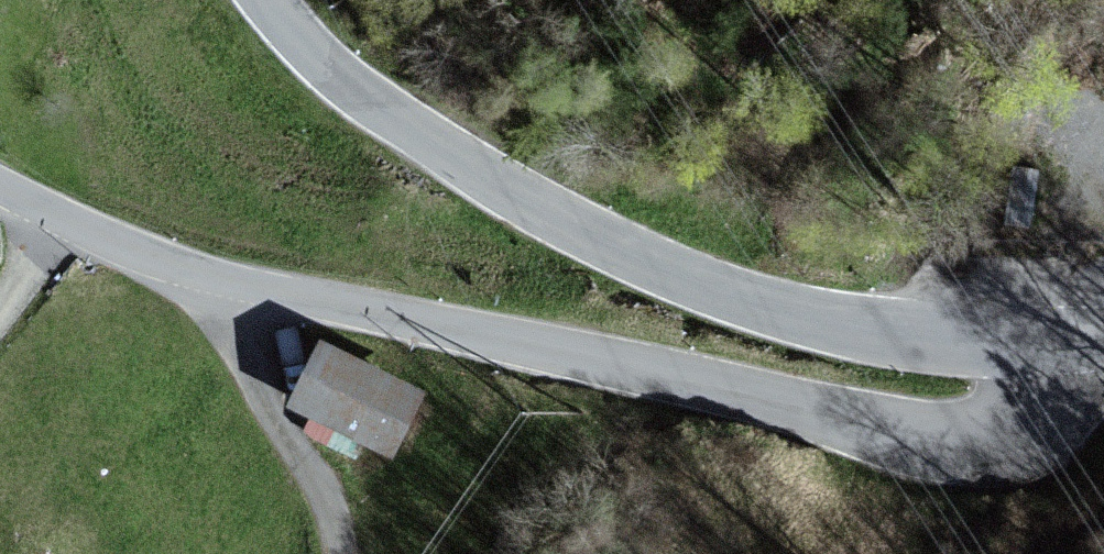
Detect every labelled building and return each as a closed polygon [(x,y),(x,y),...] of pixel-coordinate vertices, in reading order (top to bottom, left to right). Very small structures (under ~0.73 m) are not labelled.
[(425,403),(322,348),(290,408),(392,463),(425,403)]
